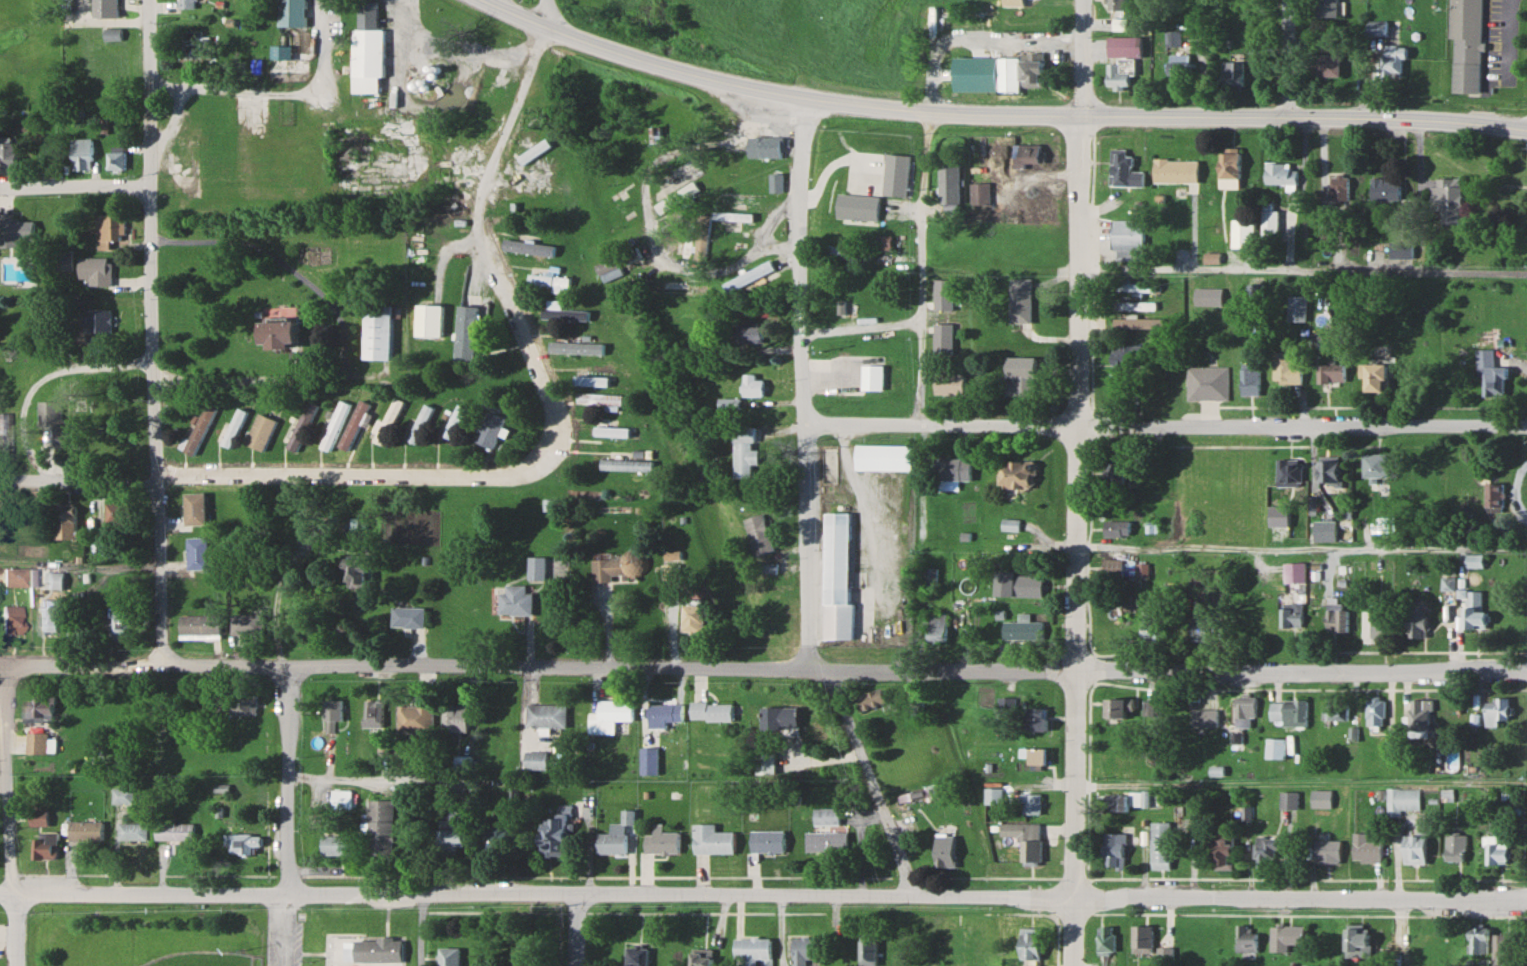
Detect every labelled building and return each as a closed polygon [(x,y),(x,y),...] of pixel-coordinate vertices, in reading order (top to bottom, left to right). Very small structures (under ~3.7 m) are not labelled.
[(120,17),(120,0),(96,0),(96,17),(120,17)] [(199,9),(199,0),(181,0),(181,9),(199,9)] [(306,0),(278,0),(278,26),(306,26),(306,0)] [(1108,10),(1127,10),(1127,0),(1108,0),(1108,10)] [(1338,0),(1316,0),(1316,16),(1338,16),(1338,0)] [(1449,36),(1449,0),(1483,0),(1481,89),(1455,88),(1456,36),(1449,36)] [(358,2),(358,27),(377,27),(377,2),(358,2)] [(1113,29),(1124,29),(1124,19),(1113,19),(1113,29)] [(353,28),(353,92),(383,92),(383,28),(353,28)] [(1166,45),(1181,45),(1180,29),(1165,29),(1166,45)] [(209,32),(185,31),(184,59),(208,59),(209,32)] [(1143,35),(1108,35),(1108,56),(1143,56),(1143,35)] [(1405,45),(1382,45),(1382,76),(1405,76),(1405,45)] [(1024,85),(1046,85),(1046,52),(1024,52),(1024,85)] [(1170,53),(1170,83),(1191,83),(1191,53),(1170,53)] [(1341,75),(1341,54),(1312,54),(1312,75),(1341,75)] [(1020,56),(1000,56),(1000,91),(1020,91),(1020,56)] [(963,87),(985,87),(985,58),(963,58),(963,87)] [(1245,85),(1245,61),(1222,61),(1222,85),(1245,85)] [(1120,72),(1120,63),(1108,63),(1108,89),(1130,89),(1130,72),(1120,72)] [(746,158),(778,158),(778,136),(746,136),(746,158)] [(17,137),(0,137),(0,171),(17,171),(17,137)] [(94,170),(94,138),(73,138),(73,170),(94,170)] [(1022,163),(1047,163),(1047,143),(1022,143),(1022,163)] [(109,171),(127,171),(127,146),(109,146),(109,171)] [(1220,179),(1241,179),(1241,146),(1220,146),(1220,179)] [(1145,170),(1133,170),(1134,150),(1113,150),(1112,185),(1145,185),(1145,170)] [(883,193),(885,153),(910,155),(908,194),(883,193)] [(653,180),(661,192),(700,170),(692,157),(653,180)] [(1155,182),(1199,182),(1199,158),(1155,158),(1155,182)] [(941,203),(939,164),(960,163),(962,202),(941,203)] [(1264,184),(1297,184),(1297,163),(1264,163),(1264,184)] [(767,192),(780,192),(780,172),(767,172),(767,192)] [(1330,174),(1330,199),(1349,199),(1349,174),(1330,174)] [(1431,209),(1442,209),(1442,224),(1461,224),(1461,177),(1431,177),(1431,209)] [(1371,204),(1401,204),(1401,178),(1371,178),(1371,204)] [(661,216),(699,191),(692,181),(654,206),(661,216)] [(970,204),(990,204),(990,181),(970,181),(970,204)] [(838,215),(839,192),(879,196),(877,218),(838,215)] [(718,206),(757,206),(757,195),(718,195),(718,206)] [(1278,240),(1278,206),(1262,206),(1262,240),(1278,240)] [(24,247),(24,241),(36,241),(36,221),(17,221),(17,213),(0,213),(0,247),(24,247)] [(713,222),(751,222),(751,213),(713,213),(713,222)] [(127,214),(98,214),(98,249),(114,249),(114,240),(127,240),(127,214)] [(707,215),(696,215),(696,253),(707,253),(707,215)] [(1256,247),(1256,218),(1234,218),(1234,247),(1256,247)] [(1113,259),(1144,259),(1144,219),(1113,219),(1113,259)] [(694,232),(682,227),(671,253),(683,258),(694,232)] [(891,235),(872,235),(872,248),(891,248),(891,235)] [(553,256),(555,244),(503,238),(502,250),(553,256)] [(1413,255),(1410,240),(1390,243),(1392,258),(1413,255)] [(61,269),(73,269),(73,249),(61,249),(61,269)] [(1219,261),(1219,253),(1205,253),(1205,261),(1219,261)] [(81,278),(90,278),(90,285),(114,285),(114,257),(81,257),(81,278)] [(773,270),(768,260),(723,283),(728,293),(773,270)] [(551,285),(551,289),(568,290),(569,276),(558,276),(559,267),(550,267),(550,273),(529,272),(528,284),(551,285)] [(608,295),(613,303),(650,276),(644,268),(608,295)] [(1012,321),(1012,277),(1031,276),(1032,321),(1012,321)] [(933,278),(933,309),(954,309),(954,278),(933,278)] [(654,295),(706,295),(706,284),(654,284),(654,295)] [(1265,284),(1247,284),(1247,304),(1265,304),(1265,284)] [(1195,304),(1223,304),(1223,287),(1195,287),(1195,304)] [(1308,295),(1288,295),(1288,321),(1308,321),(1308,295)] [(588,321),(588,310),(561,310),(561,300),(547,300),(547,308),(540,308),(540,321),(588,321)] [(1115,310),(1155,310),(1155,300),(1114,301),(1115,310)] [(366,359),(393,359),(393,303),(366,303),(366,359)] [(443,337),(443,304),(418,304),(418,337),(443,337)] [(455,361),(476,362),(478,305),(458,304),(455,361)] [(113,331),(113,309),(87,309),(87,331),(113,331)] [(764,322),(737,322),(737,341),(764,341),(764,322)] [(933,322),(933,354),(953,354),(953,322),(933,322)] [(597,341),(545,341),(545,353),(597,353),(597,341)] [(1506,395),(1506,366),(1493,366),(1493,348),(1475,348),(1476,375),(1482,375),(1483,395),(1506,395)] [(1275,351),(1275,384),(1304,384),(1304,363),(1296,363),(1296,351),(1275,351)] [(1006,396),(1036,396),(1036,356),(1006,356),(1006,396)] [(1320,361),(1321,383),(1348,382),(1347,360),(1320,361)] [(1260,394),(1260,363),(1242,363),(1242,394),(1260,394)] [(1369,363),(1369,391),(1392,391),(1392,363),(1369,363)] [(883,389),(883,364),(862,364),(862,389),(883,389)] [(1187,398),(1187,366),(1228,365),(1229,398),(1187,398)] [(614,376),(591,376),(591,372),(578,372),(578,385),(614,385),(614,376)] [(965,373),(935,373),(935,393),(965,393),(965,373)] [(764,396),(764,375),(745,375),(745,396),(764,396)] [(606,411),(621,412),(621,394),(577,393),(577,403),(606,404),(606,411)] [(371,438),(384,445),(406,402),(396,396),(383,421),(381,420),(371,438)] [(438,403),(428,398),(415,426),(413,425),(404,444),(416,449),(438,403)] [(219,446),(229,451),(252,404),(242,399),(219,446)] [(287,447),(298,452),(317,404),(307,399),(287,447)] [(322,440),(331,444),(350,403),(342,399),(322,440)] [(338,446),(348,451),(371,404),(361,399),(338,446)] [(64,400),(40,400),(40,435),(51,435),(51,446),(75,446),(75,422),(64,422),(64,400)] [(453,443),(469,409),(458,404),(441,437),(453,443)] [(179,448),(195,455),(215,409),(205,405),(199,418),(193,415),(179,448)] [(492,449),(507,419),(495,413),(496,411),(490,408),(474,440),(492,449)] [(9,411),(0,411),(0,460),(9,460),(9,411)] [(276,419),(257,412),(246,445),(265,451),(276,419)] [(586,437),(638,437),(638,426),(586,426),(586,437)] [(734,478),(751,478),(751,463),(756,463),(756,426),(734,426),(734,478)] [(856,467),(856,443),(912,443),(912,467),(856,467)] [(1365,477),(1394,477),(1394,453),(1365,453),(1365,477)] [(1321,456),(1320,482),(1331,482),(1331,488),(1343,488),(1343,456),(1321,456)] [(970,457),(935,457),(935,489),(956,489),(956,480),(970,480),(970,457)] [(652,459),(599,459),(599,471),(652,471),(652,459)] [(1277,459),(1277,486),(1303,486),(1303,459),(1277,459)] [(1035,460),(1000,460),(1000,487),(1035,487),(1035,460)] [(1124,484),(1124,461),(1104,461),(1104,484),(1124,484)] [(1486,482),(1486,506),(1504,506),(1504,482),(1486,482)] [(205,492),(183,492),(183,525),(205,525),(205,492)] [(76,501),(55,501),(55,538),(76,538),(76,501)] [(106,502),(106,526),(127,526),(127,502),(106,502)] [(825,511),(826,639),(857,638),(857,601),(850,601),(849,511),(825,511)] [(746,516),(754,555),(774,551),(767,512),(746,516)] [(1018,519),(1001,519),(1002,530),(1018,530),(1018,519)] [(1105,537),(1130,537),(1130,520),(1105,520),(1105,537)] [(1337,521),(1316,521),(1316,540),(1337,540),(1337,521)] [(207,569),(207,537),(186,537),(186,569),(207,569)] [(1469,565),(1486,565),(1486,553),(1469,553),(1469,565)] [(590,581),(639,579),(638,554),(589,556),(590,581)] [(347,556),(347,586),(370,586),(370,556),(347,556)] [(526,579),(564,579),(564,557),(526,557),(526,579)] [(1124,558),(1105,558),(1104,579),(1124,579),(1124,558)] [(1305,582),(1305,561),(1285,561),(1285,582),(1305,582)] [(923,586),(935,586),(935,568),(923,568),(923,586)] [(3,586),(19,586),(19,569),(3,569),(3,586)] [(63,589),(63,571),(45,571),(45,589),(63,589)] [(1043,596),(1043,572),(996,572),(996,596),(1043,596)] [(789,630),(768,583),(759,587),(780,634),(789,630)] [(504,585),(504,592),(497,592),(497,615),(531,615),(531,585),(504,585)] [(1491,609),(1484,609),(1484,589),(1467,589),(1467,628),(1491,628),(1491,609)] [(1348,602),(1327,602),(1327,631),(1348,631),(1348,602)] [(682,629),(702,629),(702,603),(682,603),(682,629)] [(1302,603),(1281,603),(1281,626),(1302,626),(1302,603)] [(1366,641),(1385,641),(1385,604),(1366,604),(1366,641)] [(1,634),(19,634),(19,605),(1,605),(1,634)] [(59,606),(39,606),(39,632),(59,632),(59,606)] [(424,626),(424,606),(392,606),(392,626),(424,626)] [(112,607),(112,638),(130,638),(130,607),(112,607)] [(1165,641),(1165,608),(1143,608),(1143,641),(1165,641)] [(945,613),(927,613),(927,641),(946,641),(945,613)] [(1412,613),(1412,636),(1430,636),(1430,613),(1412,613)] [(231,614),(231,635),(262,635),(262,614),(231,614)] [(177,638),(218,638),(218,615),(177,615),(177,638)] [(1212,641),(1212,617),(1191,617),(1191,641),(1212,641)] [(1002,621),(1002,639),(1043,639),(1043,621),(1002,621)] [(866,711),(889,702),(883,687),(860,696),(866,711)] [(255,714),(255,694),(226,694),(226,714),(255,714)] [(1235,695),(1235,717),(1255,717),(1255,695),(1235,695)] [(1014,696),(997,696),(997,716),(1014,716),(1014,696)] [(1385,730),(1385,697),(1368,697),(1368,730),(1385,730)] [(1489,727),(1502,727),(1502,719),(1514,719),(1514,697),(1489,697),(1489,727)] [(23,720),(54,720),(54,698),(23,698),(23,720)] [(1107,718),(1131,718),(1131,698),(1107,698),(1107,718)] [(1327,720),(1349,720),(1349,698),(1327,698),(1327,720)] [(1433,730),(1433,698),(1411,698),(1411,730),(1433,730)] [(325,732),(334,732),(334,721),(343,721),(343,699),(325,699),(325,732)] [(383,699),(364,699),(364,727),(383,727),(383,699)] [(1307,699),(1270,699),(1270,724),(1307,724),(1307,699)] [(613,734),(613,721),(631,721),(631,700),(597,700),(597,712),(587,712),(587,734),(613,734)] [(1155,716),(1154,700),(1143,701),(1143,717),(1155,716)] [(397,702),(397,732),(431,732),(431,702),(397,702)] [(690,720),(736,720),(736,702),(690,702),(690,720)] [(444,732),(468,732),(468,703),(444,703),(444,732)] [(524,727),(565,727),(565,704),(525,704),(524,727)] [(647,704),(647,729),(673,729),(673,721),(682,721),(682,704),(647,704)] [(800,705),(762,705),(762,730),(800,730),(800,705)] [(1022,729),(1047,729),(1047,706),(1022,706),(1022,729)] [(1216,709),(1192,709),(1192,727),(1216,727),(1216,709)] [(26,754),(48,754),(48,731),(26,731),(26,754)] [(1283,758),(1283,737),(1266,737),(1266,758),(1283,758)] [(638,747),(638,774),(657,774),(657,747),(638,747)] [(1028,764),(1047,764),(1047,747),(1019,747),(1019,757),(1028,757),(1028,764)] [(523,768),(545,768),(545,751),(523,751),(523,768)] [(775,753),(756,753),(756,773),(775,773),(775,753)] [(983,803),(1000,804),(1000,787),(984,787),(983,803)] [(1419,809),(1419,787),(1385,787),(1385,816),(1400,816),(1400,809),(1419,809)] [(331,809),(350,809),(350,789),(331,789),(331,809)] [(1311,807),(1331,807),(1331,789),(1311,789),(1311,807)] [(1297,791),(1280,791),(1280,808),(1297,808),(1297,791)] [(1101,792),(1101,811),(1130,811),(1130,806),(1138,806),(1138,792),(1101,792)] [(1040,813),(1040,793),(1019,793),(1019,813),(1040,813)] [(367,854),(394,854),(394,799),(367,799),(367,854)] [(541,855),(568,856),(569,805),(557,804),(557,818),(542,818),(541,855)] [(839,808),(814,808),(814,831),(806,831),(806,853),(847,853),(847,827),(839,827),(839,808)] [(29,826),(48,826),(48,809),(29,809),(29,826)] [(597,854),(632,854),(631,809),(621,809),(621,823),(610,824),(611,833),(597,833),(597,854)] [(440,849),(466,849),(466,819),(440,819),(440,849)] [(100,820),(67,820),(67,840),(100,840),(100,820)] [(1152,867),(1152,821),(1170,820),(1170,867),(1152,867)] [(116,840),(145,840),(145,822),(116,822),(116,840)] [(191,822),(153,822),(153,840),(191,840),(191,822)] [(1040,822),(999,823),(999,836),(1020,836),(1021,863),(1041,863),(1040,822)] [(644,834),(644,853),(679,853),(679,831),(662,831),(662,823),(652,823),(652,834),(644,834)] [(734,853),(734,830),(715,831),(715,823),(693,823),(693,854),(734,853)] [(485,826),(485,854),(510,853),(509,825),(485,826)] [(751,852),(784,852),(784,829),(750,830),(751,852)] [(1405,863),(1427,863),(1427,830),(1405,830),(1405,863)] [(57,831),(34,831),(34,858),(57,858),(57,831)] [(1367,832),(1352,832),(1352,861),(1381,861),(1381,839),(1367,839),(1367,832)] [(1124,833),(1104,833),(1104,869),(1124,869),(1124,833)] [(226,854),(252,854),(252,846),(259,846),(259,834),(226,834),(226,854)] [(1465,861),(1465,834),(1445,834),(1445,861),(1465,861)] [(352,835),(320,835),(320,855),(352,855),(352,835)] [(1234,870),(1234,835),(1214,835),(1214,870),(1234,870)] [(935,836),(935,866),(954,866),(954,836),(935,836)] [(1281,837),(1255,836),(1255,867),(1271,867),(1271,856),(1281,856),(1281,837)] [(1487,836),(1487,864),(1509,864),(1509,836),(1487,836)] [(1315,863),(1340,863),(1340,839),(1315,839),(1315,863)] [(1019,956),(1020,924),(1040,924),(1040,956),(1019,956)] [(1371,957),(1371,924),(1347,924),(1347,957),(1371,957)] [(1097,953),(1115,953),(1115,925),(1097,925),(1097,953)] [(1152,952),(1152,925),(1132,925),(1132,952),(1152,952)] [(1236,925),(1236,952),(1258,952),(1258,932),(1250,932),(1250,925),(1236,925)] [(1305,925),(1271,925),(1271,952),(1289,952),(1289,944),(1305,944),(1305,925)] [(1489,953),(1489,925),(1470,925),(1470,953),(1489,953)] [(1516,933),(1494,933),(1494,965),(1516,965),(1516,933)] [(860,934),(860,965),(877,965),(877,934),(860,934)] [(342,961),(342,939),(371,939),(377,939),(377,935),(393,935),(393,938),(402,939),(402,962),(342,961)] [(792,965),(807,965),(807,958),(822,958),(822,936),(792,936),(792,965)] [(770,937),(734,937),(734,958),(742,958),(742,965),(770,965),(770,937)] [(648,946),(626,946),(626,965),(648,965),(648,946)] [(440,947),(440,965),(462,965),(462,947),(440,947)] [(712,948),(691,948),(691,965),(712,965),(712,948)]
